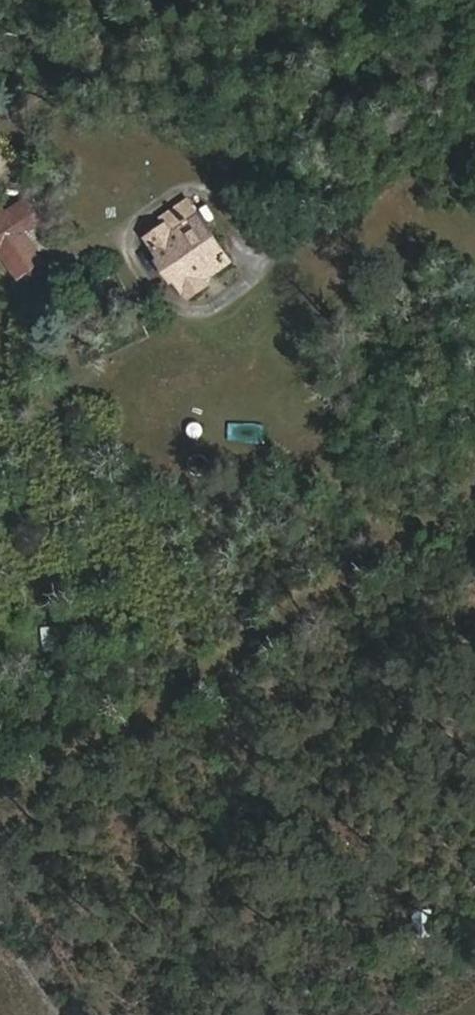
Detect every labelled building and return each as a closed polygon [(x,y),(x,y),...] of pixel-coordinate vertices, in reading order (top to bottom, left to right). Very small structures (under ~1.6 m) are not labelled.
[(42,260),(22,232),(41,219),(27,196),(4,210),(0,205),(0,256),(15,278),(42,260)] [(204,276),(230,256),(194,203),(146,236),(186,299),(209,284),(204,276)] [(43,653),(64,651),(61,624),(40,626),(43,653)]
